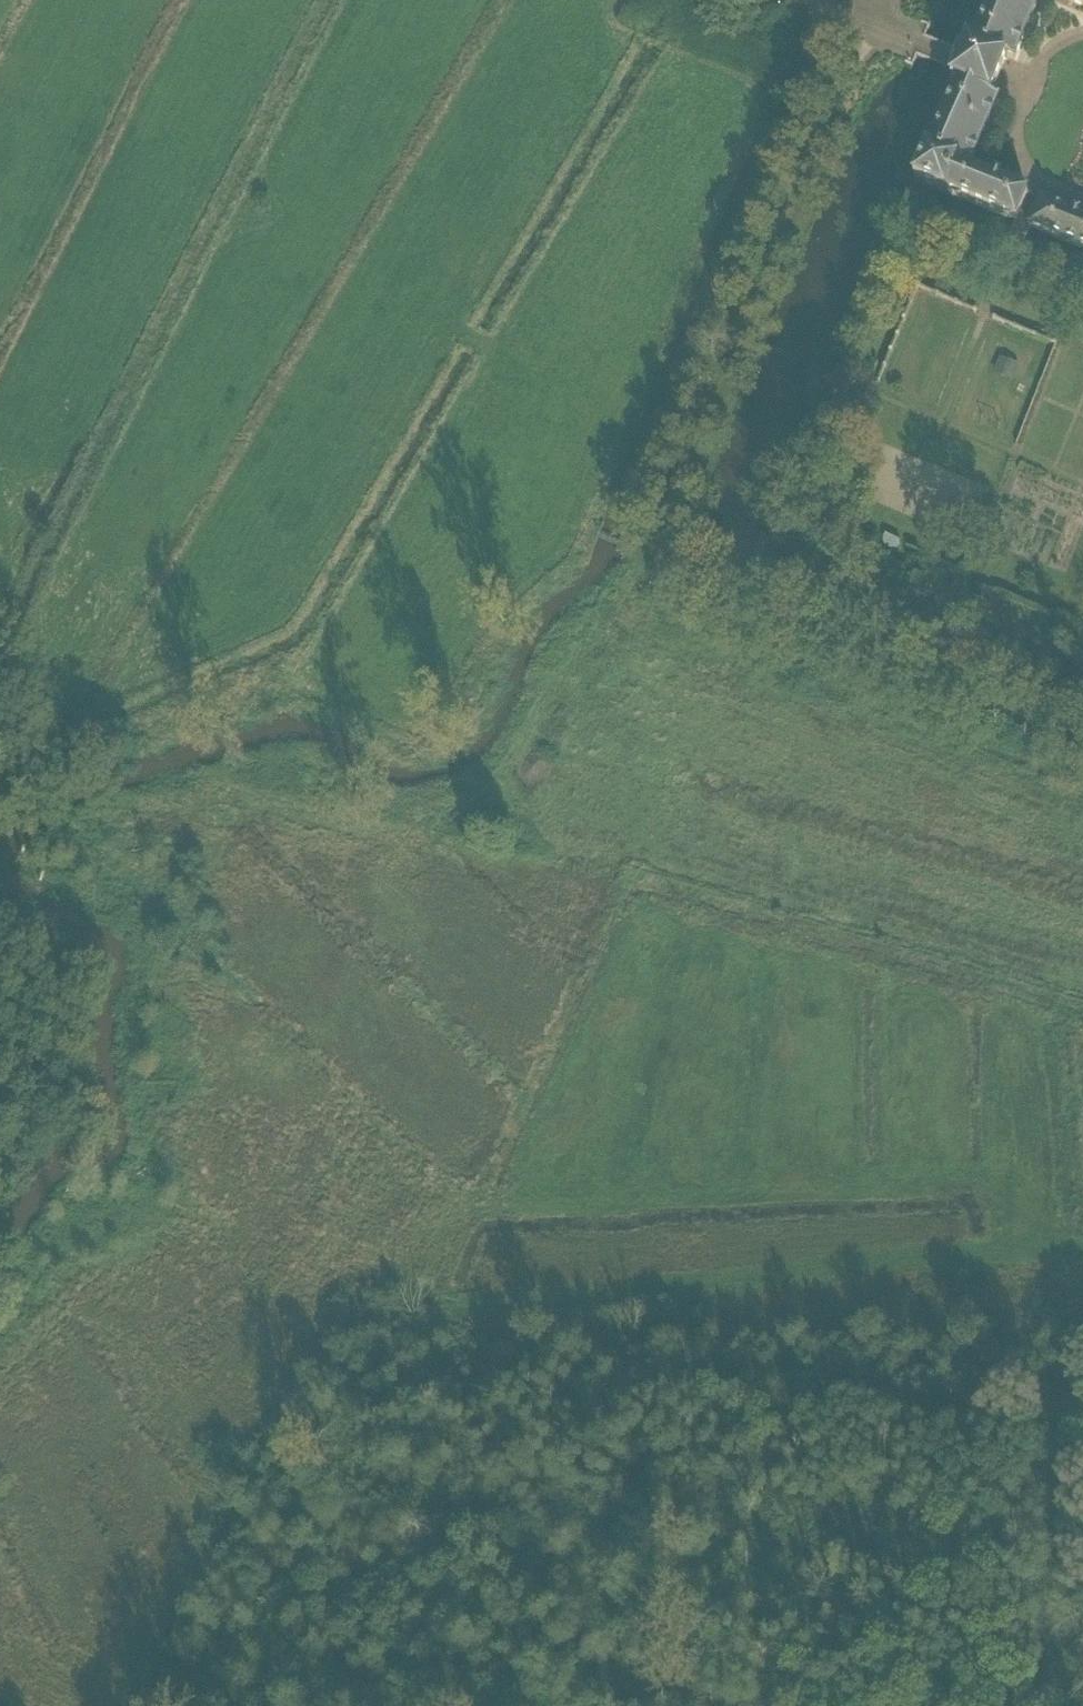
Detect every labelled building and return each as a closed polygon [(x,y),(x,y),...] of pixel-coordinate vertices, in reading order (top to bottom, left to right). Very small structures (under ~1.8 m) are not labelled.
[(973,42),(967,40),(962,51),(961,50),(960,49),(959,51),(960,51),(957,59),(954,65),(954,66),(953,66),(952,68),(954,69),(954,68),(955,68),(951,79),(952,80),(956,82),(954,88),(928,149),(927,148),(914,179),(945,192),(945,190),(1015,220),(1027,192),(969,168),(998,99),(990,95),(994,85),(995,86),(996,84),(995,83),(998,76),(1001,69),(1002,69),(1003,67),(1002,67),(1007,57),(1015,60),(1039,0),(990,0),(973,42)] [(1040,198),(1029,227),(1030,228),(1082,250),(1082,216),(1040,198)]
